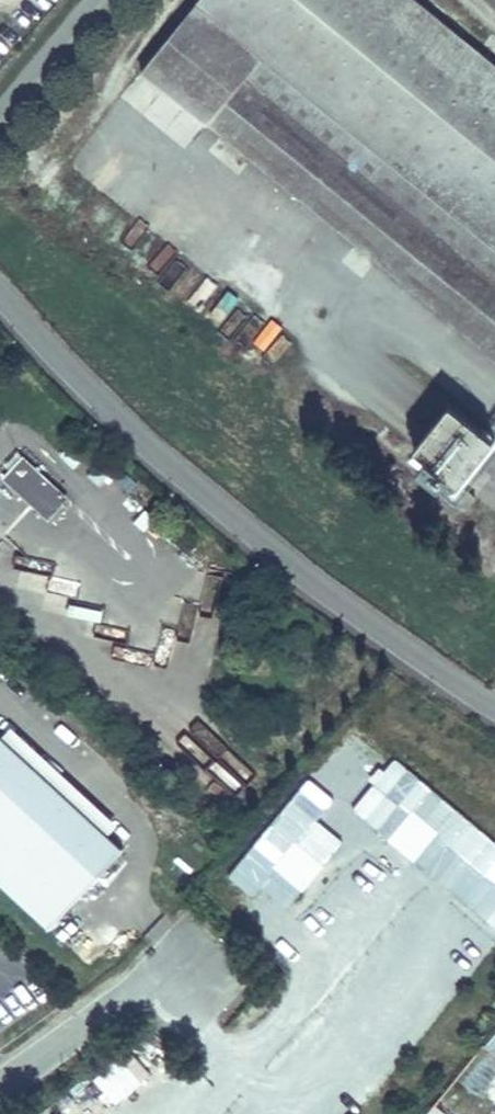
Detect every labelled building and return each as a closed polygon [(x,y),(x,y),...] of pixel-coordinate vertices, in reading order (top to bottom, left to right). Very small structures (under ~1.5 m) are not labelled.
[(421,0),(196,0),(137,70),(494,372),(494,62),(421,0)] [(187,286),(196,260),(180,255),(172,281),(187,286)] [(243,345),(254,357),(276,338),(265,326),(243,345)] [(475,434),(430,399),(393,443),(440,479),(475,434)] [(49,521),(70,498),(24,455),(3,478),(49,521)] [(28,508),(0,481),(0,538),(28,508)] [(0,737),(107,837),(117,826),(10,727),(0,737)] [(48,930),(122,851),(107,837),(0,737),(0,886),(48,930)] [(484,1047),(494,1055),(494,1033),(484,1047)]
